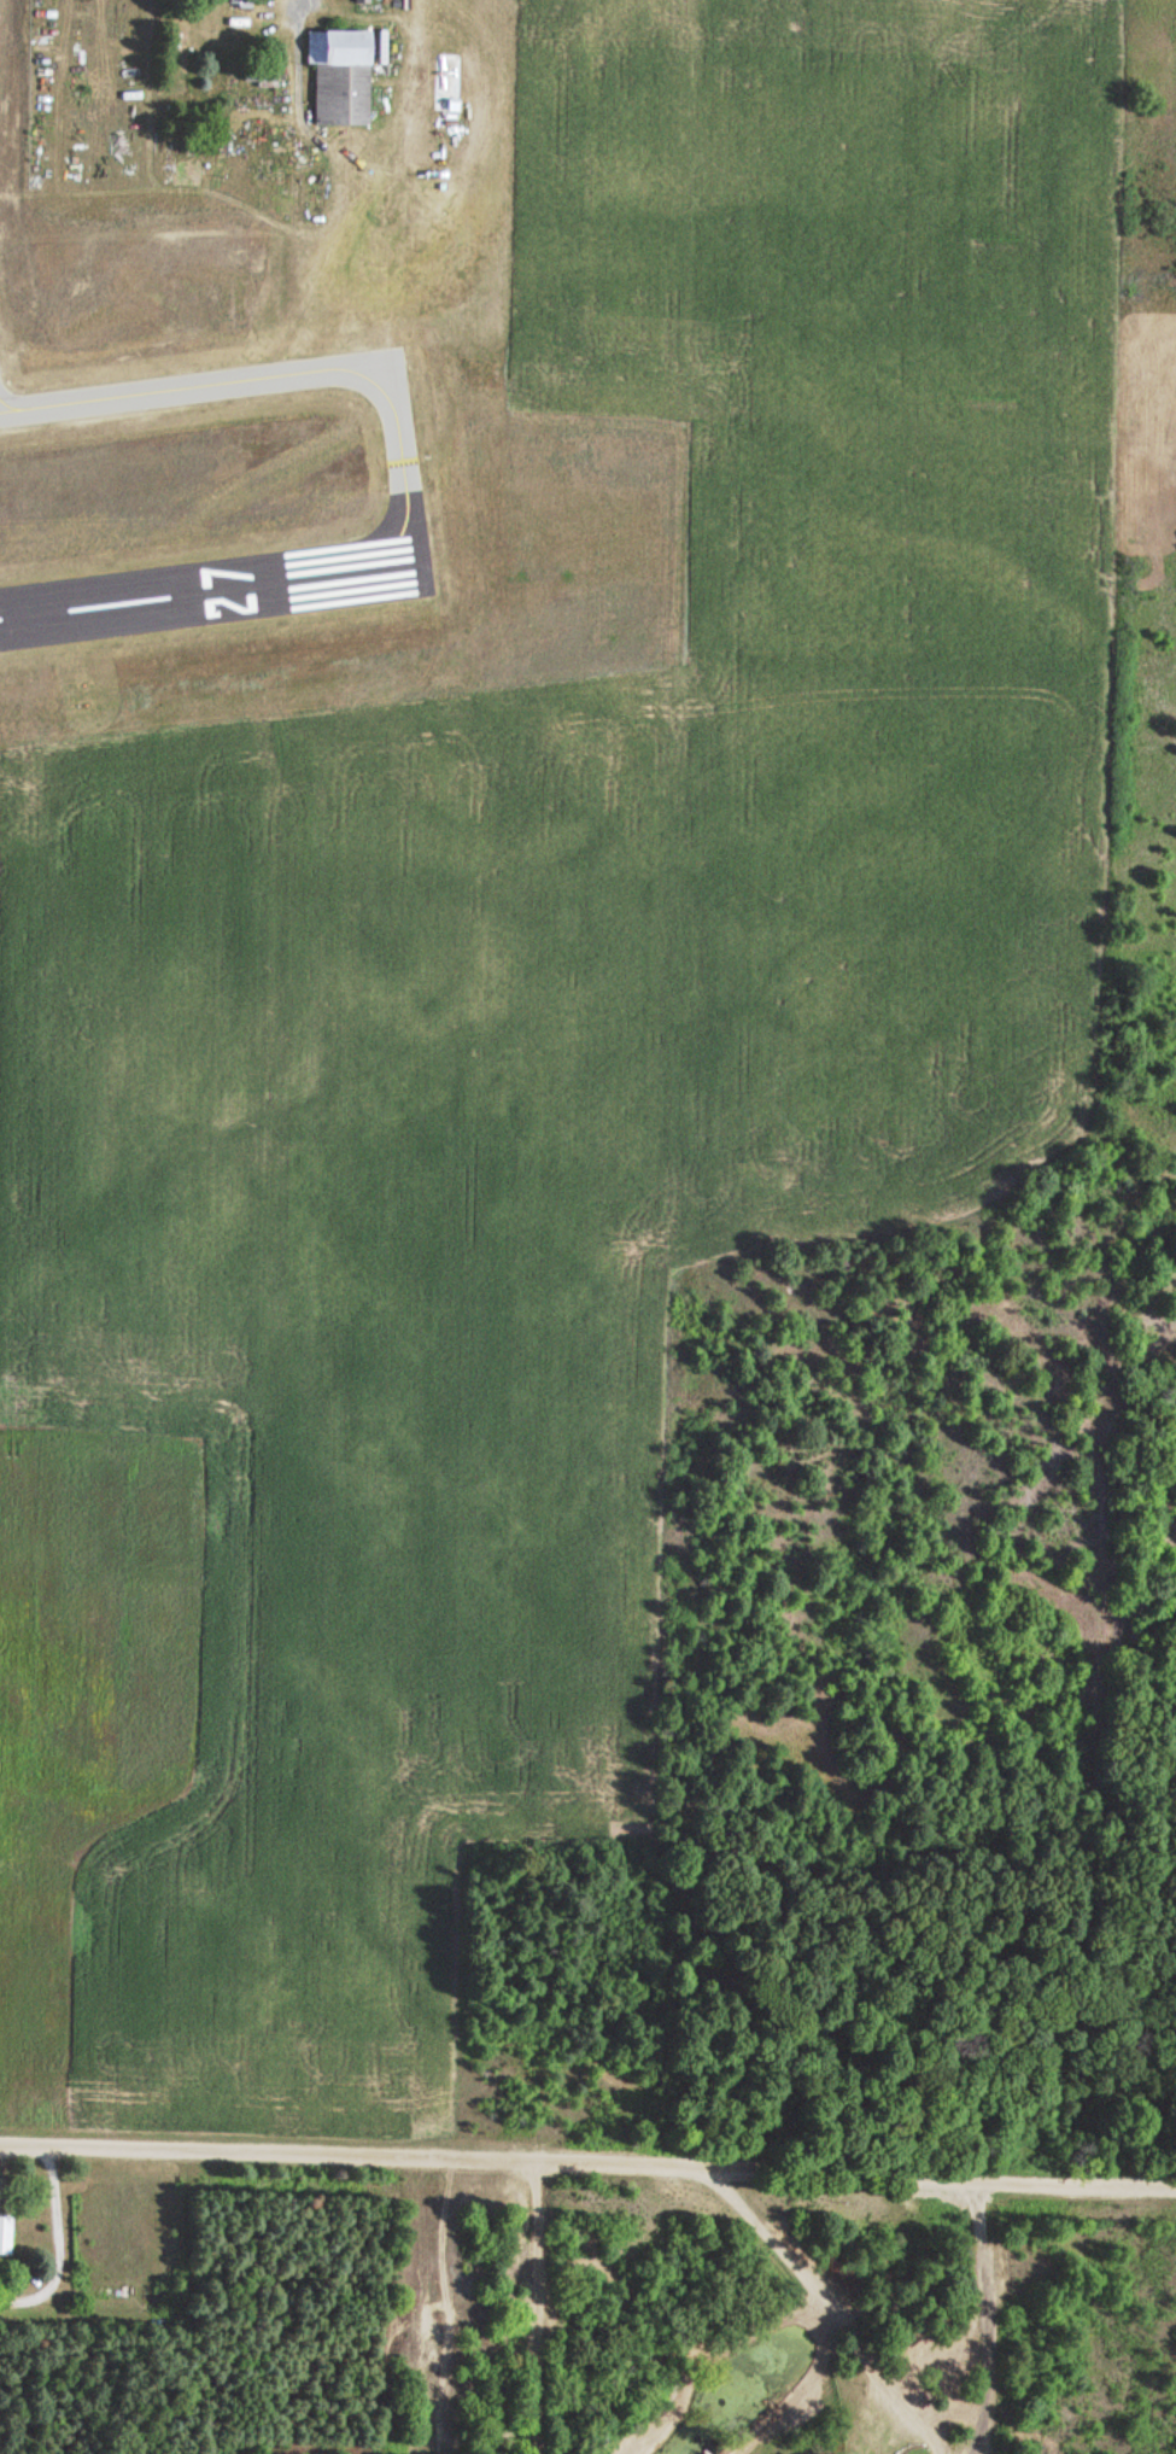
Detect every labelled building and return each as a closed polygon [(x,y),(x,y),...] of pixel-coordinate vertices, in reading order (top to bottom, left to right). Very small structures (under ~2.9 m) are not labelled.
[(314,65),(314,126),(367,126),(368,31),(307,31),(307,65),(314,65)] [(10,2257),(10,2218),(0,2218),(0,2257),(10,2257)]
